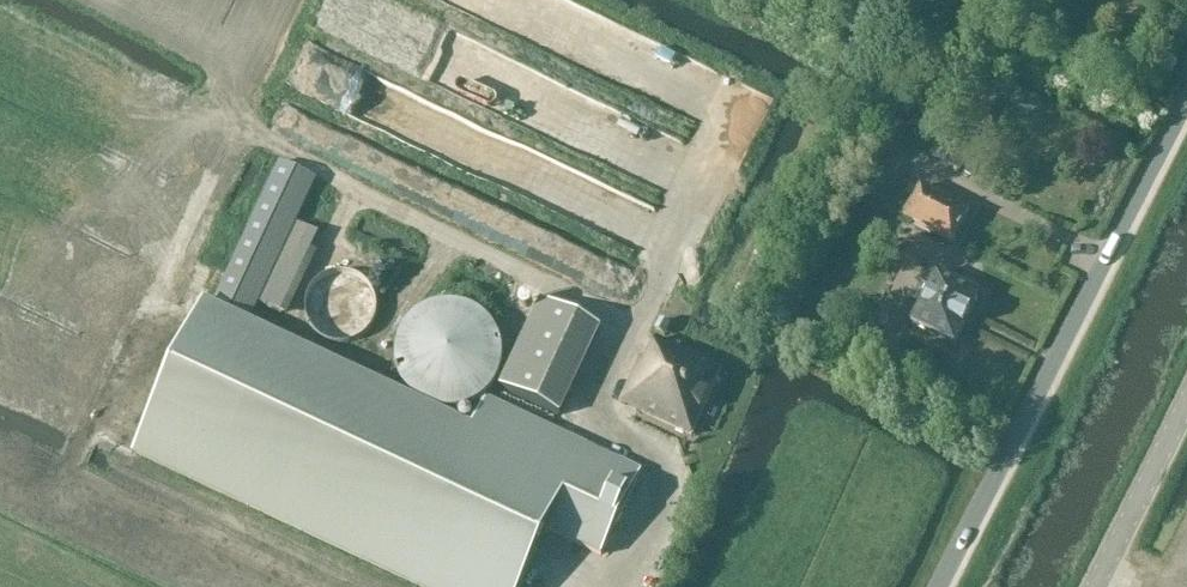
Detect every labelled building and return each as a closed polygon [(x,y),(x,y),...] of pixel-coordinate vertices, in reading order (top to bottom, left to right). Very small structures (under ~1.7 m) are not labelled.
[(922,187),(903,221),(953,247),(971,213),(922,187)] [(296,224),(259,304),(288,318),(326,239),(296,224)] [(315,284),(312,289),(309,294),(307,300),(306,306),(306,312),(307,318),(309,324),(312,329),(315,334),(320,338),(325,341),(331,343),(337,345),(343,345),(349,344),(355,342),(360,339),(365,336),(369,331),(373,326),(375,321),(377,315),(377,309),(377,303),(375,297),(373,291),(370,286),(365,282),(360,278),(355,275),(349,274),(343,273),(337,273),(331,274),(325,277),(320,280),(315,284)] [(919,305),(911,325),(955,348),(981,296),(937,274),(929,288),(920,284),(912,301),(919,305)] [(543,302),(501,389),(560,417),(601,330),(543,302)] [(500,376),(503,367),(503,358),(503,349),(500,340),(497,332),(492,325),(485,318),(478,313),(470,308),(461,306),(452,305),(443,305),(434,307),(425,310),(418,315),(411,321),(405,328),(401,336),(398,345),(396,354),(396,363),(398,372),(401,380),(405,388),(411,396),(418,402),(425,406),(434,410),(443,412),(452,412),(461,411),(470,408),(478,404),(485,399),(492,392),(497,385),(500,376)] [(203,306),(135,453),(424,586),(522,586),(549,529),(604,555),(641,473),(486,401),(472,432),(277,340),(203,306)] [(640,361),(621,403),(694,437),(723,372),(654,340),(644,363),(640,361)]
